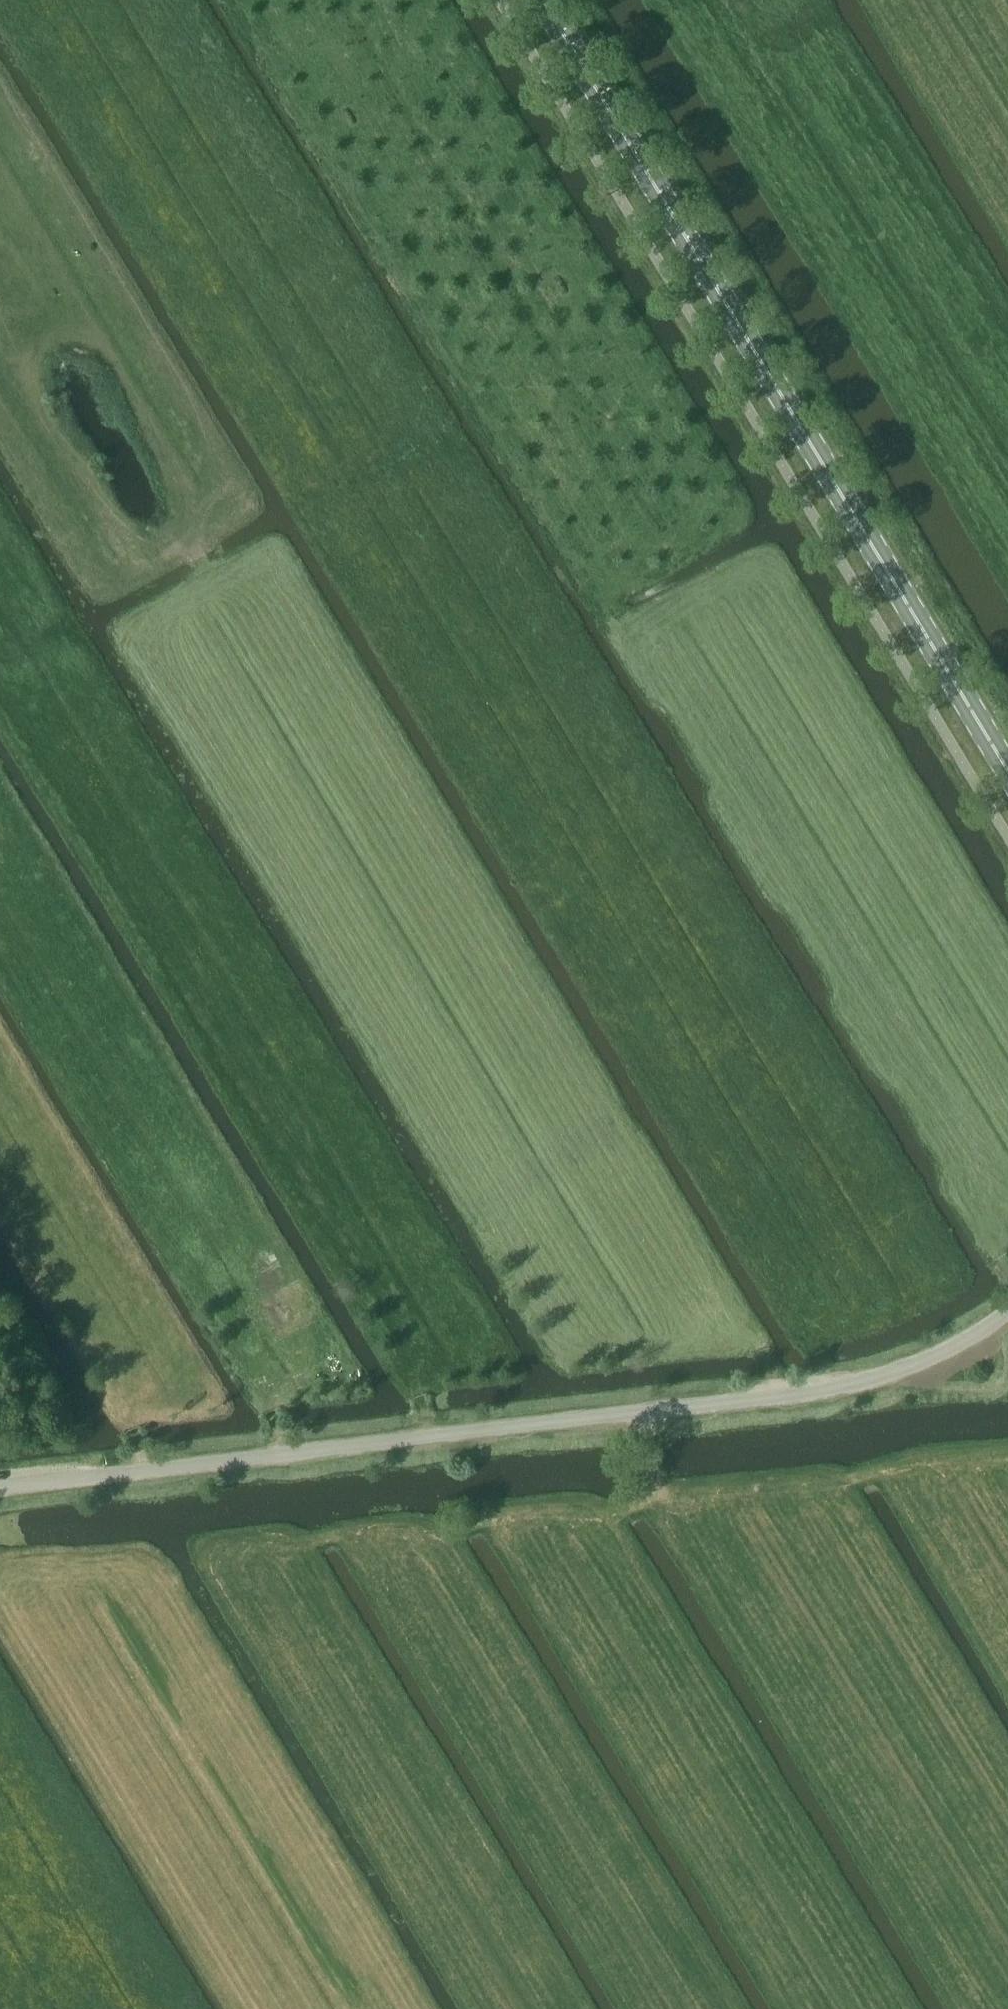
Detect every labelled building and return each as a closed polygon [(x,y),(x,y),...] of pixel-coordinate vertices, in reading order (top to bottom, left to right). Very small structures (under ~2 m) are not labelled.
[(282,1303),(269,1311),(278,1326),(292,1318),(282,1303)]
